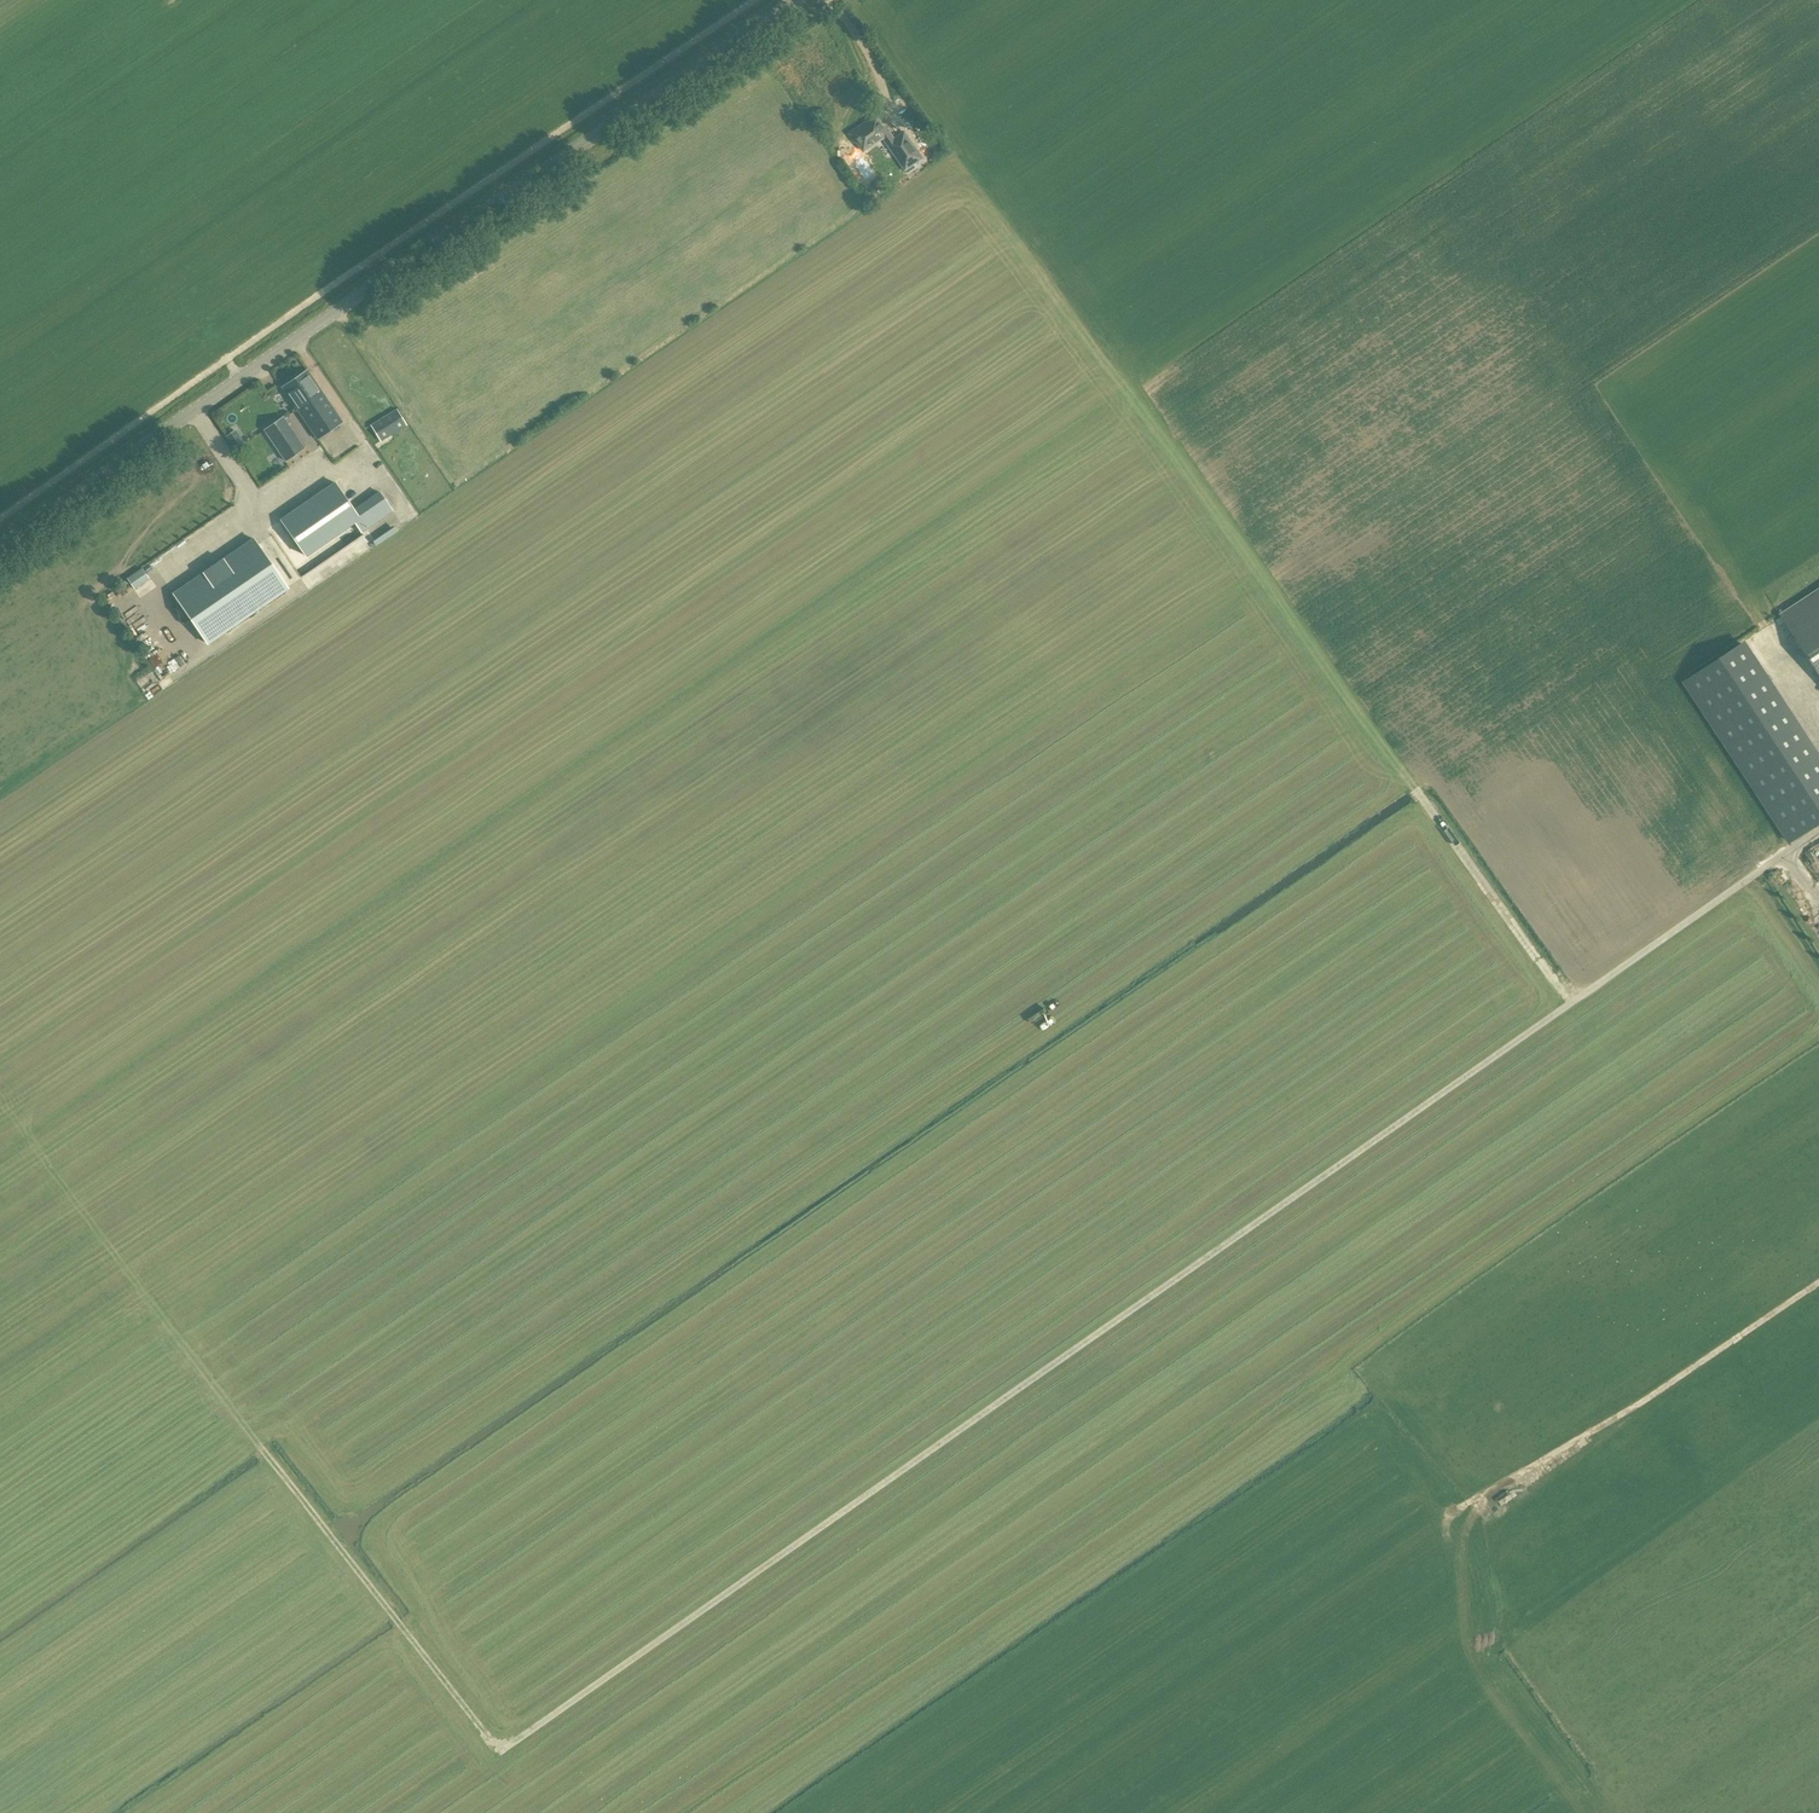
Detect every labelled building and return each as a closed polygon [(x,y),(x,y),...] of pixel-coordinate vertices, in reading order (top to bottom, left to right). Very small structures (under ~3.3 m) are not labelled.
[(905,171),(924,159),(905,131),(895,138),(879,115),(849,133),(856,143),(857,143),(864,152),(883,139),(905,171)] [(317,439),(343,422),(307,369),(282,386),(317,439)] [(380,441),(407,425),(396,408),(369,425),(380,441)] [(264,429),(284,460),(303,447),(283,416),(264,429)] [(245,444),(241,439),(232,445),(235,450),(245,444)] [(282,457),(272,463),(276,469),(288,461),(290,465),(314,450),(311,444),(284,461),(282,457)] [(309,498),(280,519),(307,558),(361,521),(334,482),(309,498)] [(336,553),(344,565),(372,546),(364,534),(336,553)] [(217,636),(287,588),(252,538),(182,586),(217,636)] [(149,579),(142,568),(126,578),(134,589),(149,579)] [(1783,616),(1818,672),(1818,592),(1783,616)] [(1684,681),(1790,842),(1818,823),(1818,761),(1741,643),(1684,681)]
